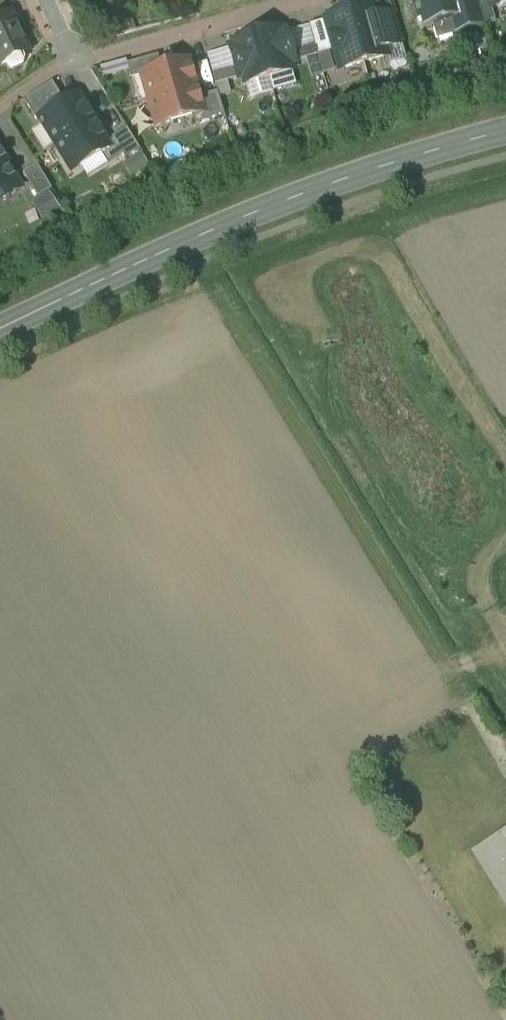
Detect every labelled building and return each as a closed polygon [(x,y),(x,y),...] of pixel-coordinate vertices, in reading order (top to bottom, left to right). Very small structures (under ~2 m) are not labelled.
[(0,1),(0,13),(9,8),(3,0),(2,0),(0,1)] [(416,0),(412,1),(418,21),(421,20),(424,29),(451,21),(464,17),(459,0),(415,0),(416,0)] [(464,17),(451,21),(455,35),(484,27),(484,24),(477,0),(459,0),(464,17)] [(484,24),(495,20),(492,8),(489,0),(477,0),(484,24)] [(492,8),(505,4),(505,0),(489,0),(492,8)] [(373,7),(356,12),(355,8),(349,10),(364,63),(387,57),(385,49),(376,18),(373,7)] [(349,10),(342,12),(343,16),(326,20),(335,51),(340,70),(364,63),(349,10)] [(393,14),(376,18),(385,49),(402,44),(393,14)] [(0,20),(0,67),(6,64),(9,69),(13,71),(23,66),(25,62),(22,56),(30,53),(29,51),(28,52),(11,16),(12,16),(11,15),(0,20)] [(326,20),(309,25),(314,44),(326,40),(330,52),(335,51),(326,20)] [(280,29),(257,36),(269,78),(292,72),(290,64),(296,62),(293,52),(287,32),(281,33),(280,29)] [(257,36),(234,43),(235,46),(229,48),(235,68),(238,79),(244,77),(246,85),(269,78),(257,36)] [(326,40),(314,44),(315,46),(318,55),(330,52),(326,40)] [(315,46),(293,52),(296,62),(318,56),(318,55),(315,46)] [(158,56),(127,65),(131,79),(143,76),(143,75),(162,69),(158,56)] [(162,69),(143,75),(143,76),(150,100),(195,87),(188,62),(162,69)] [(235,68),(213,75),(216,85),(238,79),(235,68)] [(52,83),(24,100),(39,125),(41,124),(42,123),(40,119),(65,103),(52,83)] [(195,87),(150,100),(158,126),(193,116),(203,113),(199,98),(195,87)] [(218,92),(199,98),(203,113),(193,116),(196,126),(224,114),(218,92)] [(65,103),(40,119),(42,123),(41,124),(42,126),(44,125),(56,145),(95,122),(90,114),(89,114),(77,96),(65,103)] [(95,122),(56,145),(72,172),(101,154),(110,149),(107,145),(98,130),(99,129),(95,122)] [(127,130),(112,139),(113,141),(122,155),(125,160),(140,150),(127,130)] [(122,155),(113,141),(107,145),(110,149),(101,154),(107,164),(122,155)] [(0,169),(0,206),(10,200),(8,197),(21,190),(6,167),(8,165),(0,169)] [(52,190),(37,166),(23,175),(38,199),(52,190)] [(476,855),(505,905),(505,836),(476,855)]
